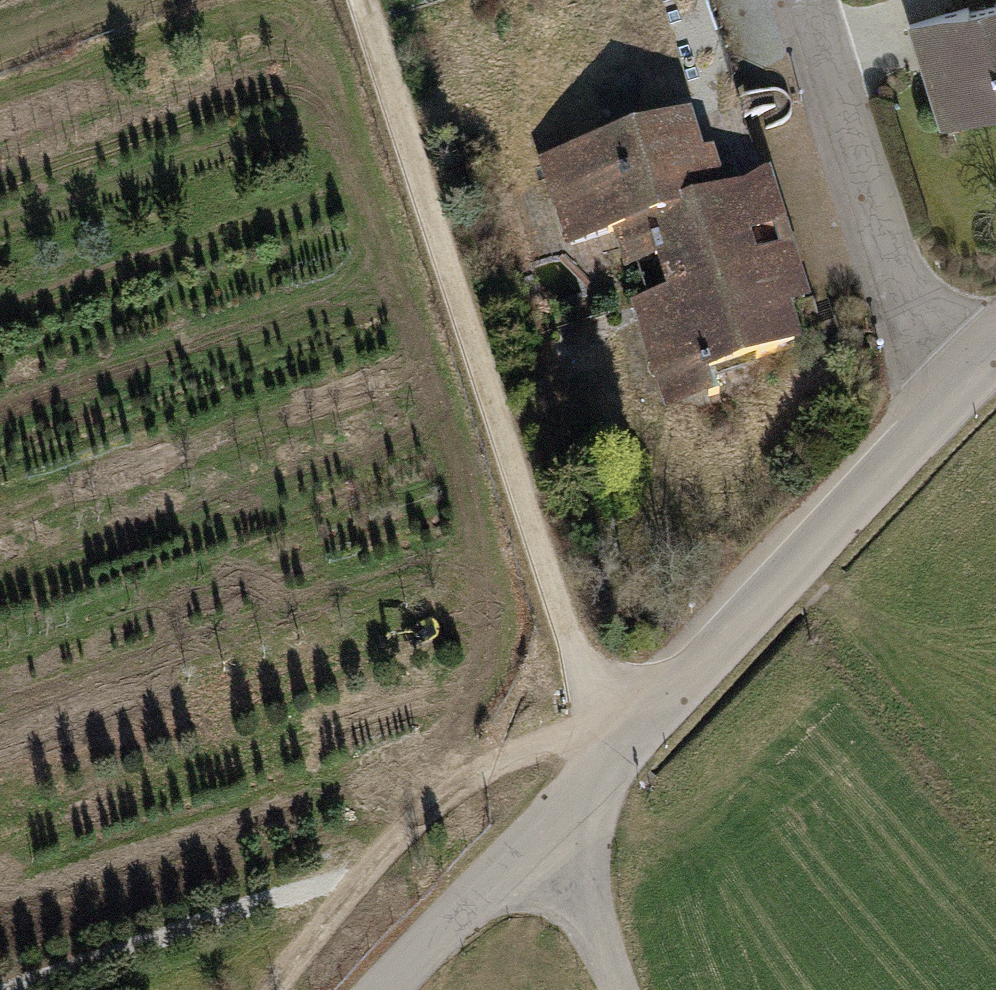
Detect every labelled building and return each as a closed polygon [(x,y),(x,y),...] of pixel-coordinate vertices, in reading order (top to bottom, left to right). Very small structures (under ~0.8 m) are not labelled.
[(914,26),(945,129),(995,114),(995,1),(914,26)] [(693,118),(542,164),(568,249),(616,234),(627,270),(645,265),(657,304),(638,310),(669,411),(711,398),(706,382),(805,351),(795,317),(816,311),(802,265),(775,183),(729,198),(716,155),(705,159),(699,140),(693,118)]
